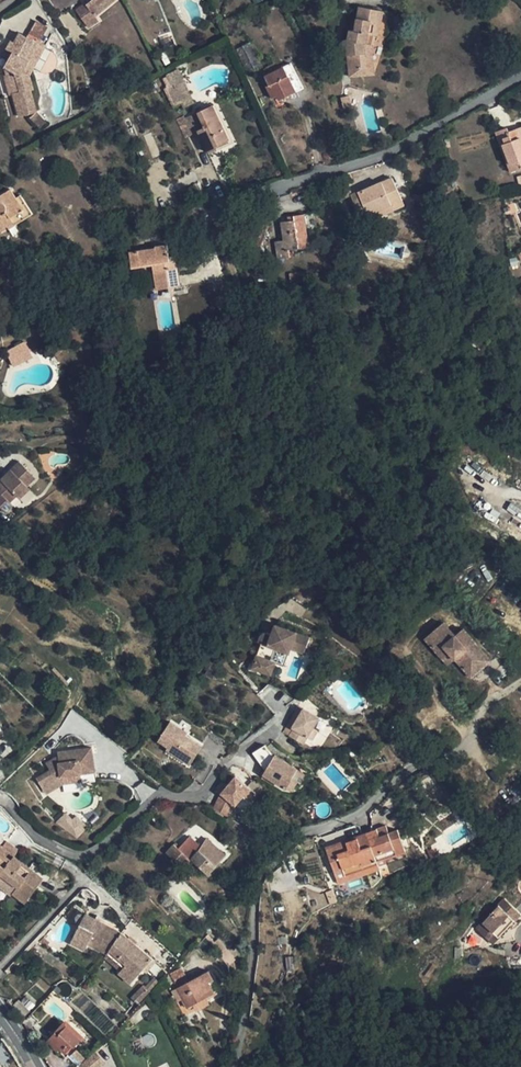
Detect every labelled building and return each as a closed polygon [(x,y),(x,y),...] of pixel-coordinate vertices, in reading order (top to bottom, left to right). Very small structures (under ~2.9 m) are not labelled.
[(87,4),(95,16),(116,0),(92,0),(87,4)] [(87,4),(77,11),(88,28),(98,21),(95,16),(87,4)] [(347,48),(349,70),(367,68),(365,44),(371,45),(374,35),(379,36),(384,11),(360,6),(355,31),(350,30),(348,40),(347,40),(344,40),(343,42),(342,44),(343,47),(345,48),(347,48)] [(37,21),(29,35),(40,41),(49,27),(37,21)] [(40,41),(29,35),(28,37),(20,32),(14,43),(11,41),(6,49),(13,53),(5,67),(15,73),(20,92),(17,93),(19,102),(16,103),(19,117),(37,112),(32,90),(34,89),(30,74),(28,64),(34,53),(40,41)] [(367,68),(349,70),(350,76),(374,74),(371,45),(365,44),(367,68)] [(40,57),(34,53),(28,64),(30,74),(40,57)] [(262,70),(265,77),(279,69),(276,63),(262,70)] [(279,69),(265,77),(275,97),(277,96),(279,100),(304,88),(291,64),(279,69)] [(167,75),(172,85),(183,79),(184,78),(179,69),(167,75)] [(183,79),(172,85),(183,108),(195,102),(183,79)] [(341,97),(344,110),(353,107),(349,95),(341,97)] [(213,105),(198,112),(206,127),(216,146),(230,139),(213,105)] [(31,118),(40,128),(47,122),(37,112),(31,118)] [(206,127),(198,112),(178,122),(185,137),(198,131),(206,127)] [(206,127),(198,131),(209,152),(217,148),(216,146),(206,127)] [(517,128),(508,132),(507,128),(495,132),(510,173),(520,169),(520,138),(517,128)] [(431,166),(432,174),(441,173),(440,165),(431,166)] [(351,196),(362,219),(403,201),(393,178),(359,193),(358,191),(352,194),(351,195),(351,196)] [(351,195),(352,194),(348,185),(331,192),(336,203),(351,196),(351,195)] [(0,231),(8,226),(9,229),(33,214),(21,195),(17,198),(11,189),(0,196),(0,230),(0,231)] [(403,201),(362,219),(364,224),(405,205),(403,201)] [(508,205),(513,215),(520,212),(516,202),(508,205)] [(295,220),(288,221),(281,222),(284,240),(276,241),(278,259),(290,257),(289,250),(309,247),(304,214),(294,215),(295,220)] [(130,252),(132,268),(155,265),(159,290),(180,286),(176,260),(170,261),(168,245),(156,246),(156,248),(130,252)] [(5,351),(11,363),(31,353),(25,340),(5,351)] [(27,485),(36,477),(20,461),(0,480),(0,494),(0,495),(0,508),(5,513),(12,505),(9,502),(16,496),(27,485)] [(27,485),(16,496),(20,500),(30,489),(27,485)] [(471,646),(475,642),(463,628),(455,636),(443,622),(425,638),(443,659),(450,653),(456,659),(471,677),(486,664),(471,646)] [(262,642),(253,669),(271,676),(275,663),(284,666),(291,648),(305,653),(311,636),(276,624),(272,635),(265,633),(261,636),(259,641),(262,642)] [(491,660),(475,642),(471,646),(486,664),(491,660)] [(450,653),(443,659),(448,665),(456,659),(450,653)] [(318,715),(302,707),(292,726),(293,727),(290,734),(303,742),(307,735),(311,737),(316,727),(312,725),(318,715)] [(160,738),(170,745),(176,750),(175,753),(192,764),(204,744),(188,734),(190,731),(172,719),(160,738)] [(263,775),(286,788),(298,768),(275,754),(273,758),(264,744),(253,752),(265,771),(263,775)] [(37,778),(45,791),(63,780),(62,776),(81,773),(96,771),(92,747),(67,751),(67,755),(59,757),(57,757),(46,763),(51,770),(37,778)] [(63,780),(45,791),(46,794),(63,784),(82,781),(81,773),(62,776),(63,780)] [(221,794),(213,808),(228,817),(234,804),(236,805),(243,796),(250,801),(257,793),(236,776),(221,794)] [(86,825),(65,812),(56,825),(78,838),(86,825)] [(385,819),(386,825),(389,832),(397,829),(409,825),(404,812),(385,819)] [(329,856),(334,871),(344,868),(346,874),(378,863),(377,860),(405,850),(397,829),(389,832),(386,825),(378,828),(382,838),(361,845),(358,838),(347,842),(349,849),(338,853),(329,856)] [(326,847),(329,856),(338,853),(349,849),(347,842),(358,838),(361,845),(382,838),(378,828),(326,847)] [(202,846),(191,836),(180,847),(176,842),(167,851),(179,863),(182,861),(186,864),(190,859),(191,859),(209,875),(226,854),(207,838),(202,846)] [(11,860),(14,856),(19,849),(7,840),(3,846),(0,844),(0,852),(11,860)] [(427,851),(432,860),(440,856),(435,847),(427,851)] [(378,863),(379,866),(407,856),(405,850),(377,860),(378,863)] [(1,874),(11,860),(0,852),(0,875),(1,874)] [(11,860),(1,874),(18,886),(31,896),(44,878),(14,856),(11,860)] [(344,868),(334,871),(339,884),(380,869),(379,866),(378,863),(346,874),(344,868)] [(31,896),(18,886),(12,894),(25,904),(31,896)] [(510,908),(483,941),(496,952),(502,945),(506,949),(520,930),(520,917),(510,908)] [(108,953),(121,932),(85,913),(71,942),(86,949),(89,943),(108,953)] [(506,949),(500,955),(520,951),(520,930),(506,949)] [(153,959),(121,932),(108,953),(124,967),(121,971),(119,972),(132,983),(144,969),(153,959)] [(220,953),(228,963),(235,958),(226,948),(223,950),(217,942),(216,944),(209,934),(206,936),(220,953)] [(40,941),(47,946),(50,942),(44,937),(40,941)] [(502,945),(496,952),(500,955),(506,949),(502,945)] [(105,957),(121,971),(124,967),(108,953),(105,957)] [(153,959),(144,969),(147,973),(157,962),(153,959)] [(170,973),(178,988),(188,982),(180,968),(170,973)] [(209,970),(188,982),(178,988),(184,998),(188,1007),(194,1003),(207,996),(215,992),(209,982),(214,979),(209,970)] [(146,986),(151,991),(160,981),(154,976),(146,986)] [(131,998),(139,1004),(151,991),(146,986),(144,984),(131,998)] [(184,998),(178,988),(172,991),(178,1002),(184,998)] [(207,996),(194,1003),(198,1011),(211,1004),(207,996)] [(68,1020),(56,1032),(59,1034),(68,1025),(82,1039),(80,1041),(83,1044),(91,1036),(73,1019),(70,1022),(68,1020)] [(56,1044),(60,1049),(65,1053),(73,1045),(75,1046),(80,1041),(82,1039),(68,1025),(59,1034),(56,1032),(48,1041),(54,1046),(56,1044)]
